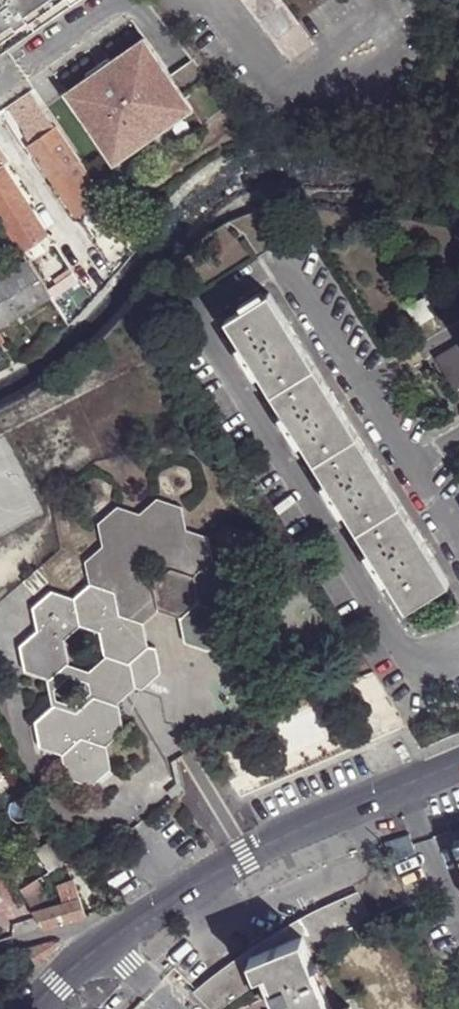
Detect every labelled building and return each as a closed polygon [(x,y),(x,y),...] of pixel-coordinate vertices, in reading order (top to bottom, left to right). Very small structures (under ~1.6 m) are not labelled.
[(2,47),(72,0),(0,0),(0,45),(2,47)] [(289,62),(311,45),(278,0),(242,0),(289,62)] [(67,91),(125,176),(229,106),(194,60),(171,76),(147,38),(67,91)] [(54,130),(28,90),(5,106),(22,131),(26,137),(35,130),(41,139),(54,130)] [(104,197),(56,128),(54,130),(41,139),(30,147),(37,157),(54,183),(63,196),(77,216),(104,197)] [(35,130),(26,137),(17,143),(30,161),(37,157),(30,147),(41,139),(35,130)] [(2,166),(9,161),(0,149),(0,168),(2,166)] [(9,161),(2,166),(9,174),(15,171),(9,161)] [(48,234),(45,228),(25,199),(19,190),(9,174),(2,166),(0,168),(0,219),(14,241),(22,252),(48,234)] [(15,171),(9,174),(19,190),(26,185),(16,170),(15,171)] [(63,196),(54,183),(49,186),(58,199),(63,196)] [(26,185),(19,190),(25,199),(33,195),(35,194),(29,184),(26,185)] [(25,199),(45,228),(52,223),(33,195),(25,199)] [(49,294),(69,324),(81,313),(100,293),(135,252),(125,240),(131,236),(104,197),(77,216),(80,220),(68,229),(71,235),(68,237),(52,223),(45,228),(48,234),(22,252),(28,261),(49,294)] [(49,294),(28,261),(5,275),(0,278),(0,326),(49,294)] [(270,394),(315,367),(269,294),(225,321),(241,346),(259,376),(270,394)] [(408,308),(418,324),(434,314),(424,297),(408,308)] [(458,388),(458,344),(435,358),(455,390),(458,388)] [(254,379),(259,376),(241,346),(236,350),(254,379)] [(314,463),(358,436),(315,367),(270,394),(283,413),(302,444),(314,463)] [(296,448),(302,444),(283,413),(278,417),(296,448)] [(345,512),(357,531),(400,504),(358,436),(314,463),(326,482),(345,512)] [(339,516),(345,512),(326,482),(321,486),(339,516)] [(150,646),(145,622),(160,609),(181,617),(200,601),(223,609),(242,592),(235,567),(214,560),(209,537),(187,529),(182,507),(158,498),(140,513),(119,506),(99,524),(104,546),(86,561),(91,584),(75,598),(53,591),(35,607),(39,630),(20,646),(26,672),(51,679),(69,664),(64,642),(82,627),(102,633),(108,656),(130,663),(150,646)] [(400,504),(357,531),(369,551),(387,580),(402,606),(447,578),(400,504)] [(387,580),(369,551),(363,555),(382,584),(387,580)] [(36,568),(23,580),(33,592),(47,580),(36,568)] [(229,634),(223,609),(200,601),(181,617),(186,643),(210,650),(229,634)] [(135,688),(143,689),(161,672),(156,647),(150,646),(130,663),(135,688)] [(130,663),(108,656),(91,671),(96,696),(117,703),(135,688),(130,663)] [(124,731),(117,703),(96,696),(78,713),(56,705),(36,722),(42,747),(64,755),(69,778),(93,785),(112,770),(108,745),(124,731)] [(76,856),(62,833),(36,849),(51,872),(76,856)] [(63,902),(81,897),(75,878),(57,883),(63,902)] [(52,906),(37,880),(20,890),(34,912),(52,906)] [(63,902),(52,906),(34,912),(44,927),(87,914),(81,897),(63,902)] [(298,925),(249,956),(249,957),(303,936),(308,949),(367,923),(356,897),(298,925)] [(256,974),(267,969),(273,984),(278,998),(283,1008),(332,1008),(308,949),(303,936),(249,957),(256,974)] [(34,944),(25,947),(38,965),(61,940),(60,938),(34,944)] [(249,956),(200,993),(217,1008),(259,980),(256,974),(249,957),(249,956)] [(278,998),(273,984),(267,986),(273,999),(278,998)] [(278,998),(273,999),(277,1008),(283,1008),(278,998)]
